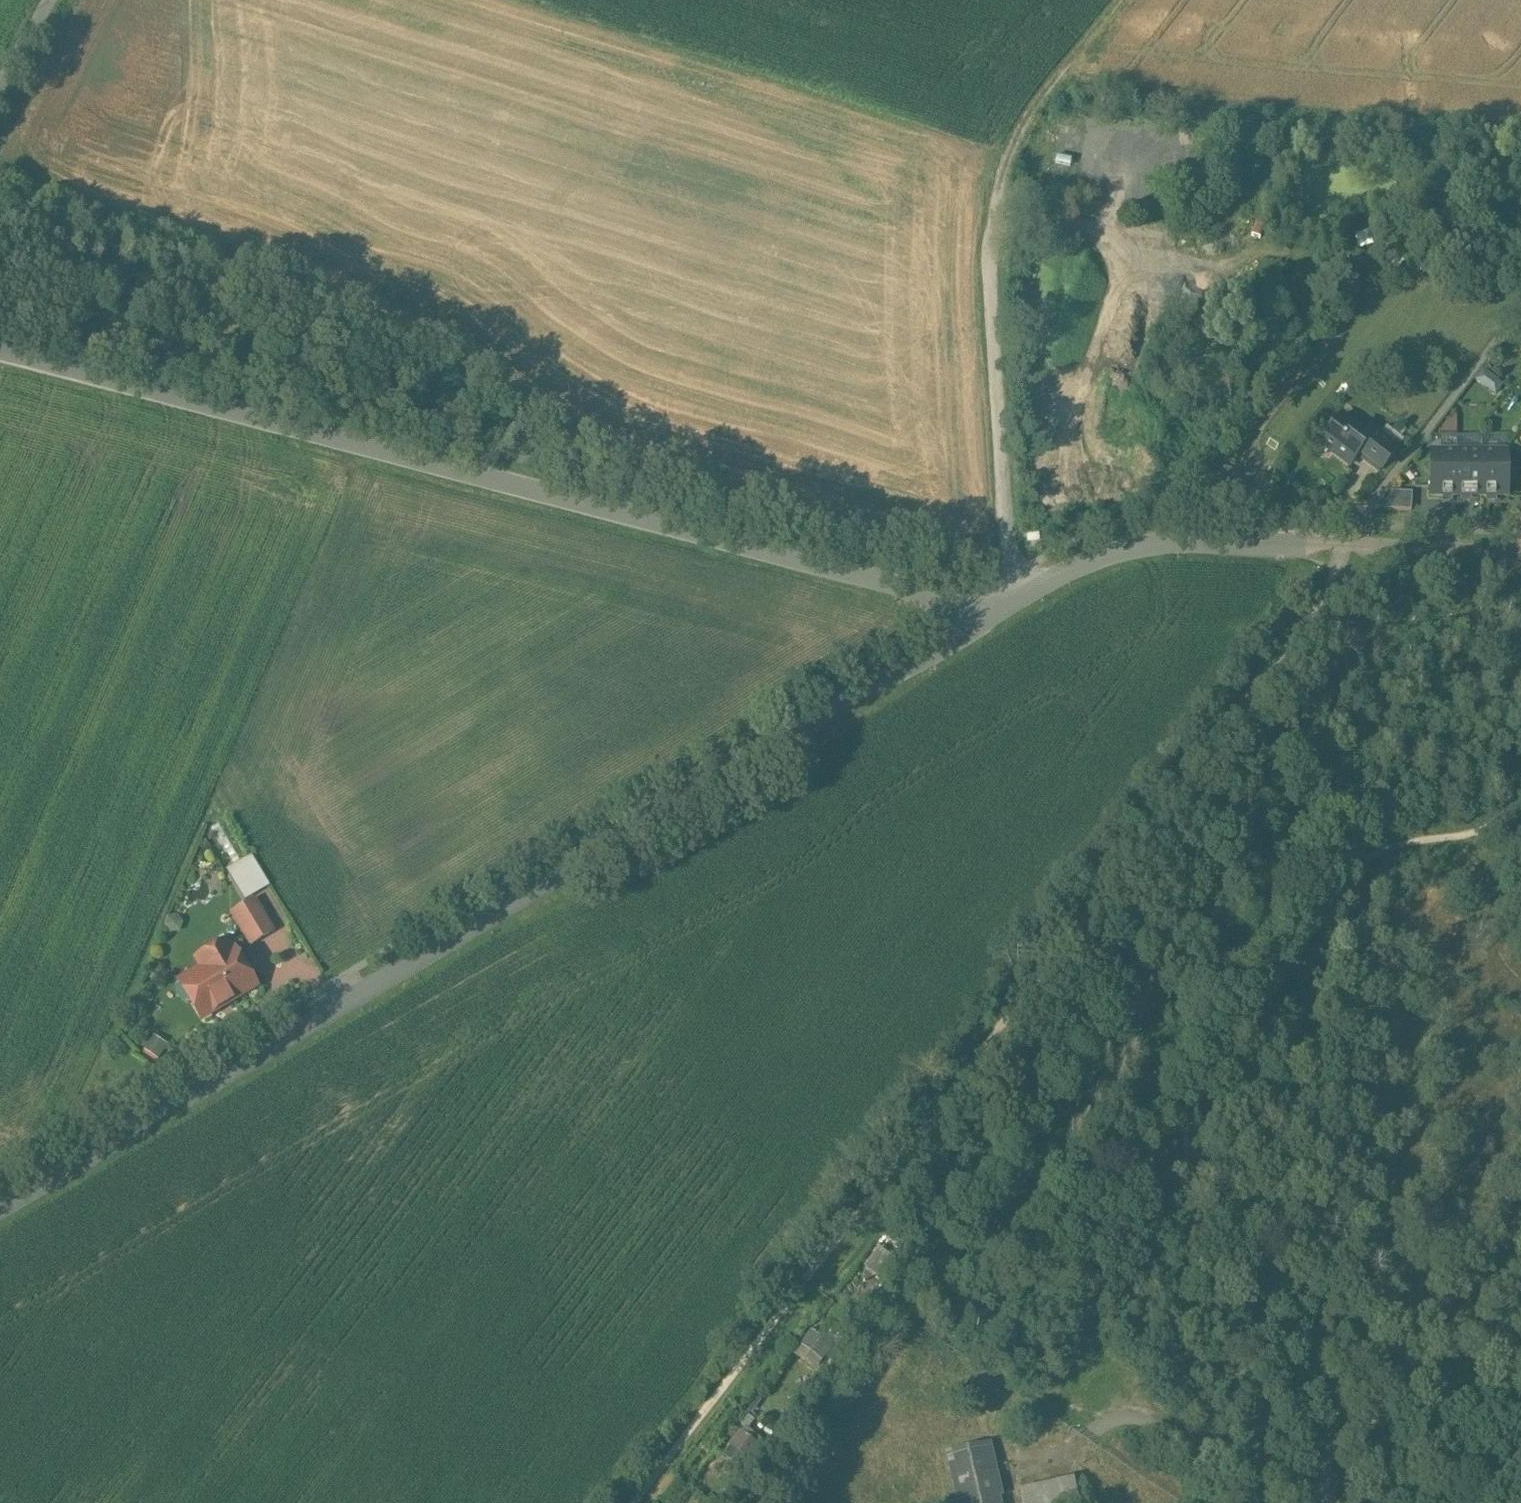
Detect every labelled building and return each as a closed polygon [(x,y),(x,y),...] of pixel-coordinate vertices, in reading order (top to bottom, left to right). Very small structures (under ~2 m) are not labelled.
[(1499,392),(1506,381),(1485,368),(1478,380),(1499,392)] [(1366,435),(1342,416),(1324,440),(1337,450),(1334,454),(1349,466),(1358,454),(1381,471),(1397,450),(1371,429),(1366,435)] [(1454,497),(1455,450),(1429,450),(1428,497),(1454,497)] [(1481,496),(1481,450),(1455,450),(1454,497),(1481,496)] [(1508,495),(1508,450),(1481,450),(1481,496),(1508,495)] [(1386,489),(1384,506),(1412,510),(1414,492),(1386,489)] [(252,856),(228,870),(245,900),(269,886),(252,856)] [(255,901),(232,914),(251,945),(273,931),(255,901)] [(227,943),(197,960),(202,969),(186,979),(197,996),(190,1000),(202,1019),(256,987),(234,950),(232,951),(227,943)] [(814,1369),(836,1347),(817,1327),(795,1349),(814,1369)] [(947,1452),(958,1502),(999,1502),(998,1498),(1002,1497),(989,1442),(947,1452)] [(1021,1494),(1023,1502),(1078,1502),(1073,1482),(1021,1494)]
